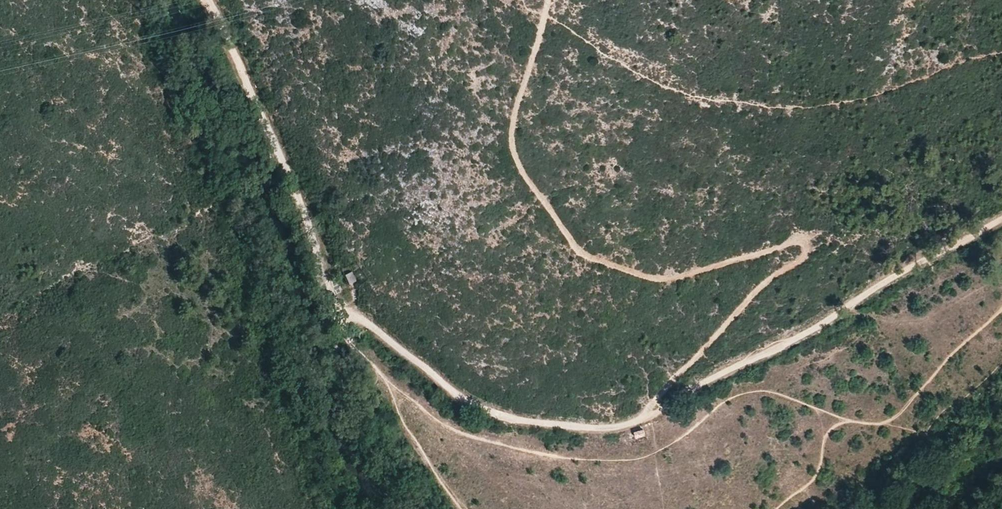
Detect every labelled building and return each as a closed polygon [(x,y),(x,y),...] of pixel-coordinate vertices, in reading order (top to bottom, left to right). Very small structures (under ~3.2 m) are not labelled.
[(351,272),(345,275),(349,284),(355,281),(351,272)]
